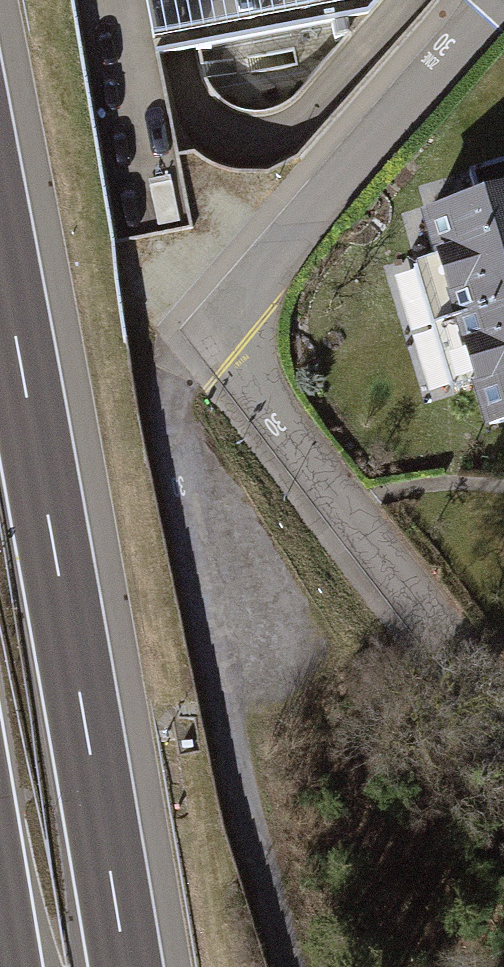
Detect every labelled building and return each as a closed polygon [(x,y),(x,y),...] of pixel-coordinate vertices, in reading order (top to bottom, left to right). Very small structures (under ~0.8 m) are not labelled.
[(151,37),(384,7),(383,0),(146,0),(151,37)] [(428,218),(490,425),(503,421),(503,195),(428,218)]
